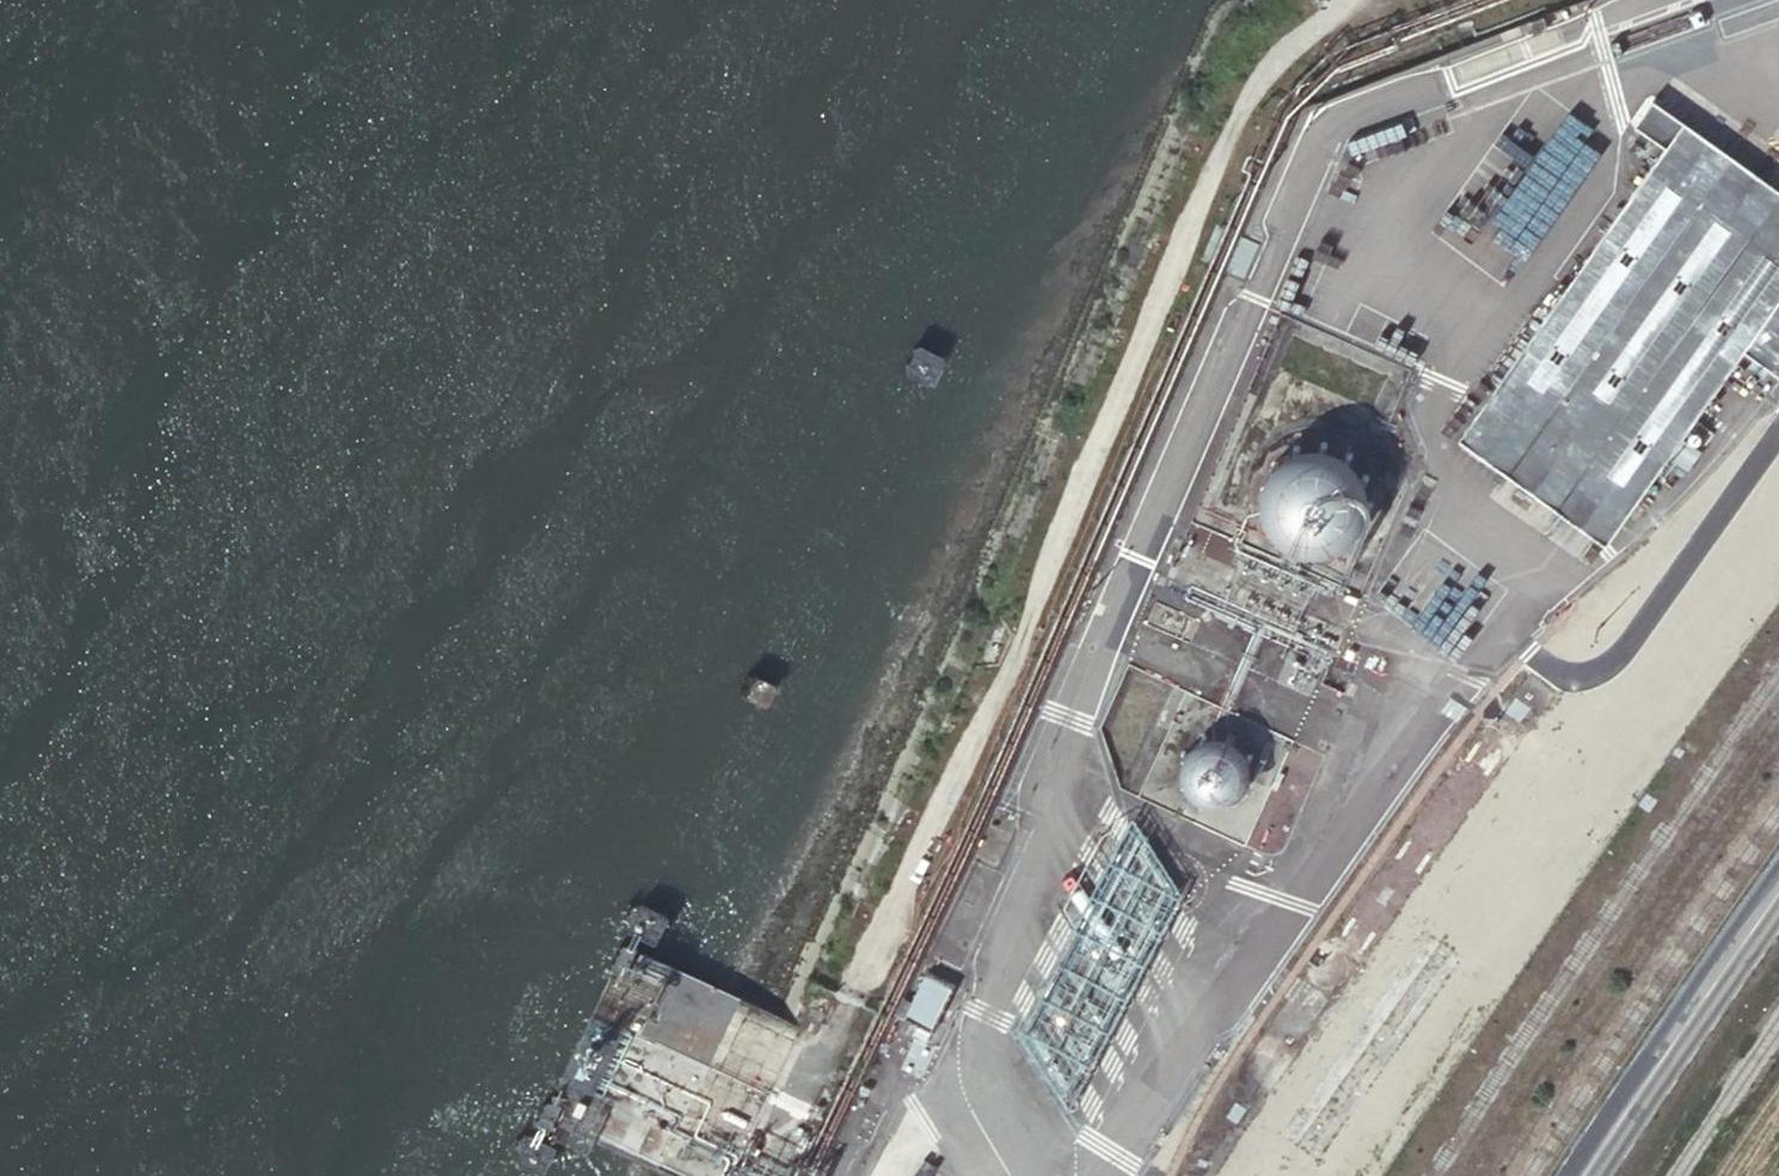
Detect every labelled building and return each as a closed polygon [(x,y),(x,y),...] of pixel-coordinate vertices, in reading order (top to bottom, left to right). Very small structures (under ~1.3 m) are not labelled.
[(1653,86),(1635,114),(1665,136),(1459,426),(1605,533),(1745,339),(1778,362),(1778,179),(1653,86)] [(1452,250),(1511,287),(1603,138),(1559,111),(1476,246),(1460,236),(1452,250)] [(1364,497),(1365,486),(1365,485),(1364,476),(1363,471),(1360,464),(1357,457),(1351,449),(1348,446),(1341,440),(1332,436),(1322,432),(1311,431),(1303,431),(1298,432),(1291,434),(1282,438),(1272,445),(1265,453),(1260,462),(1257,471),(1255,478),(1255,482),(1255,493),(1256,498),(1258,504),(1261,512),(1267,521),(1272,526),(1277,530),(1286,536),(1296,539),(1306,541),(1313,541),(1318,540),(1324,539),(1330,537),(1340,532),(1348,526),(1354,519),(1360,509),(1362,501),(1364,497)] [(1247,768),(1248,760),(1248,759),(1248,754),(1246,747),(1243,741),(1239,736),(1237,734),(1232,731),(1227,727),(1221,726),(1214,725),(1208,725),(1200,727),(1195,730),(1189,735),(1186,739),(1182,744),(1180,752),(1179,758),(1179,764),(1181,770),(1184,777),(1188,783),(1193,788),(1197,790),(1204,793),(1210,794),(1217,794),(1222,793),(1228,791),(1232,789),(1239,783),(1244,775),(1246,771),(1247,768)] [(1179,885),(1129,806),(1017,1020),(1067,1092),(1179,885)] [(950,976),(924,962),(903,1006),(929,1019),(950,976)]
